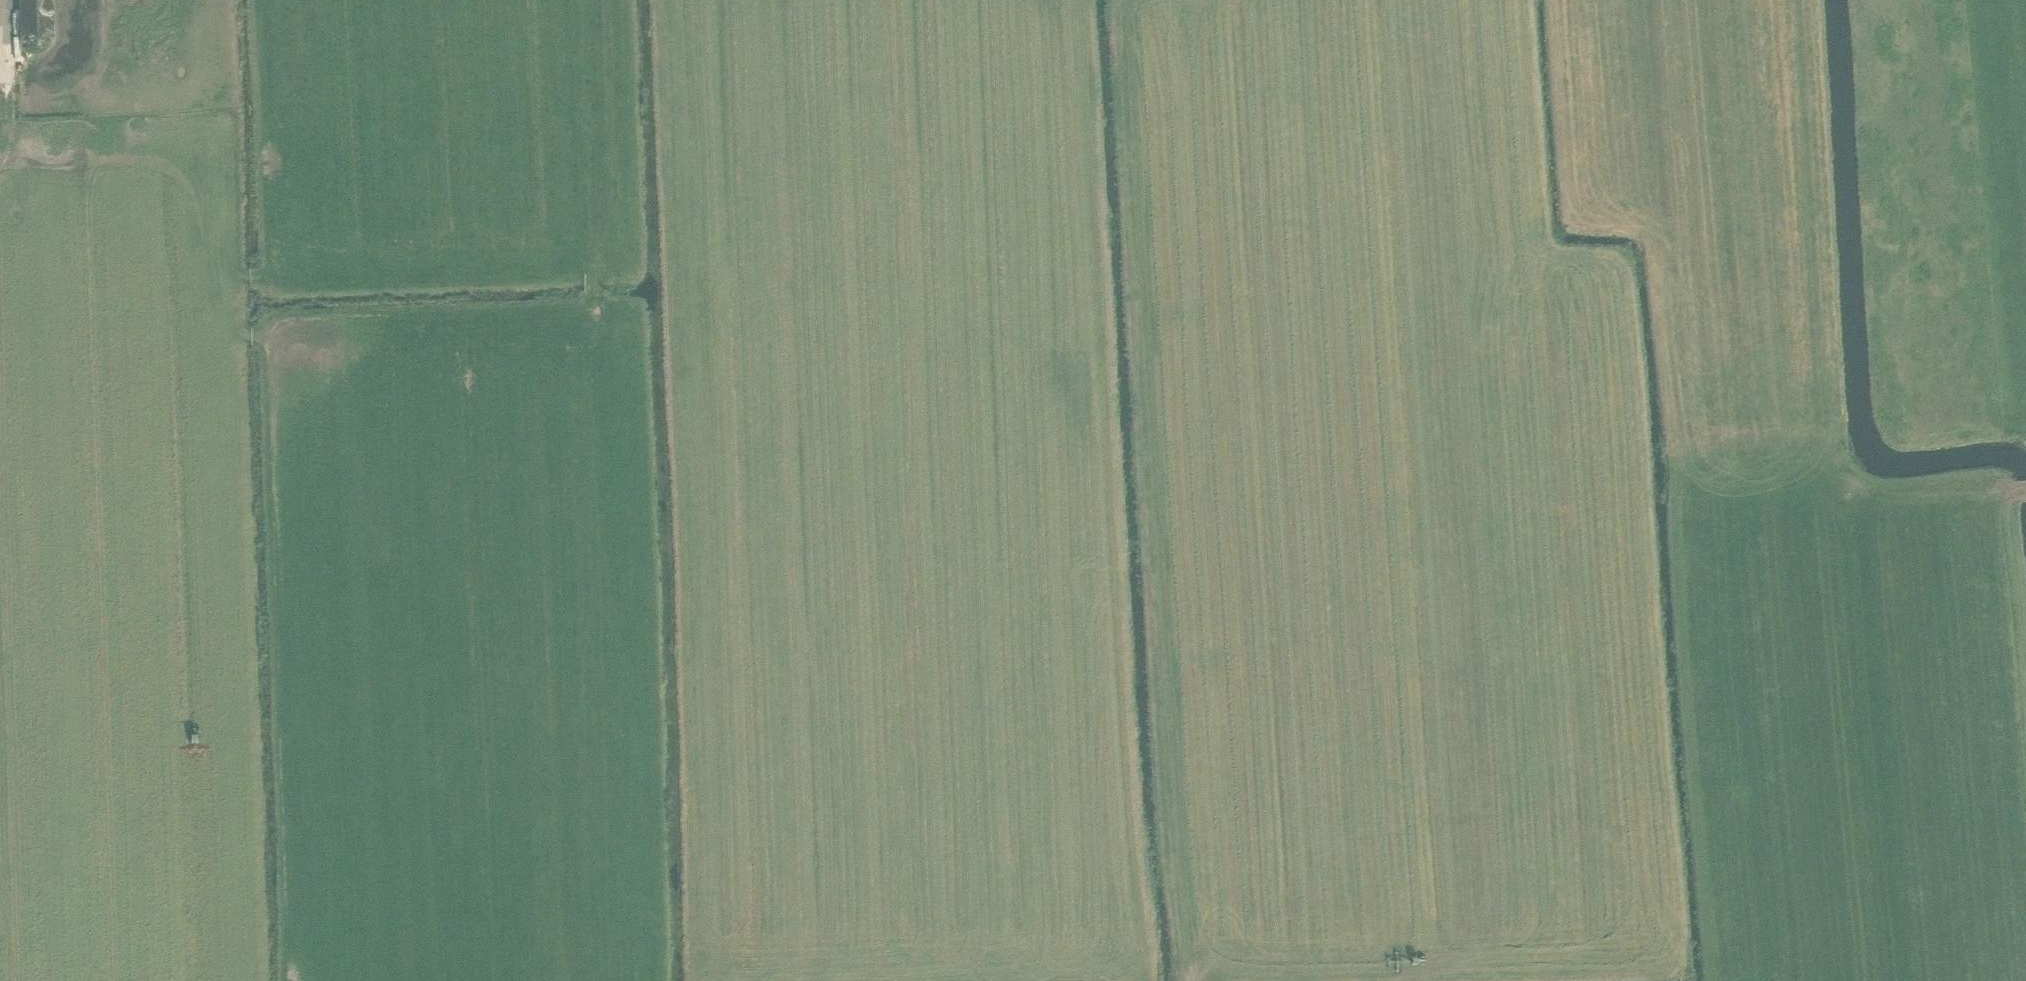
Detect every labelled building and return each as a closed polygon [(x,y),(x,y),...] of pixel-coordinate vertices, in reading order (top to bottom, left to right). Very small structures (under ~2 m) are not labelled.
[(54,0),(21,0),(21,44),(54,44),(54,0)]
